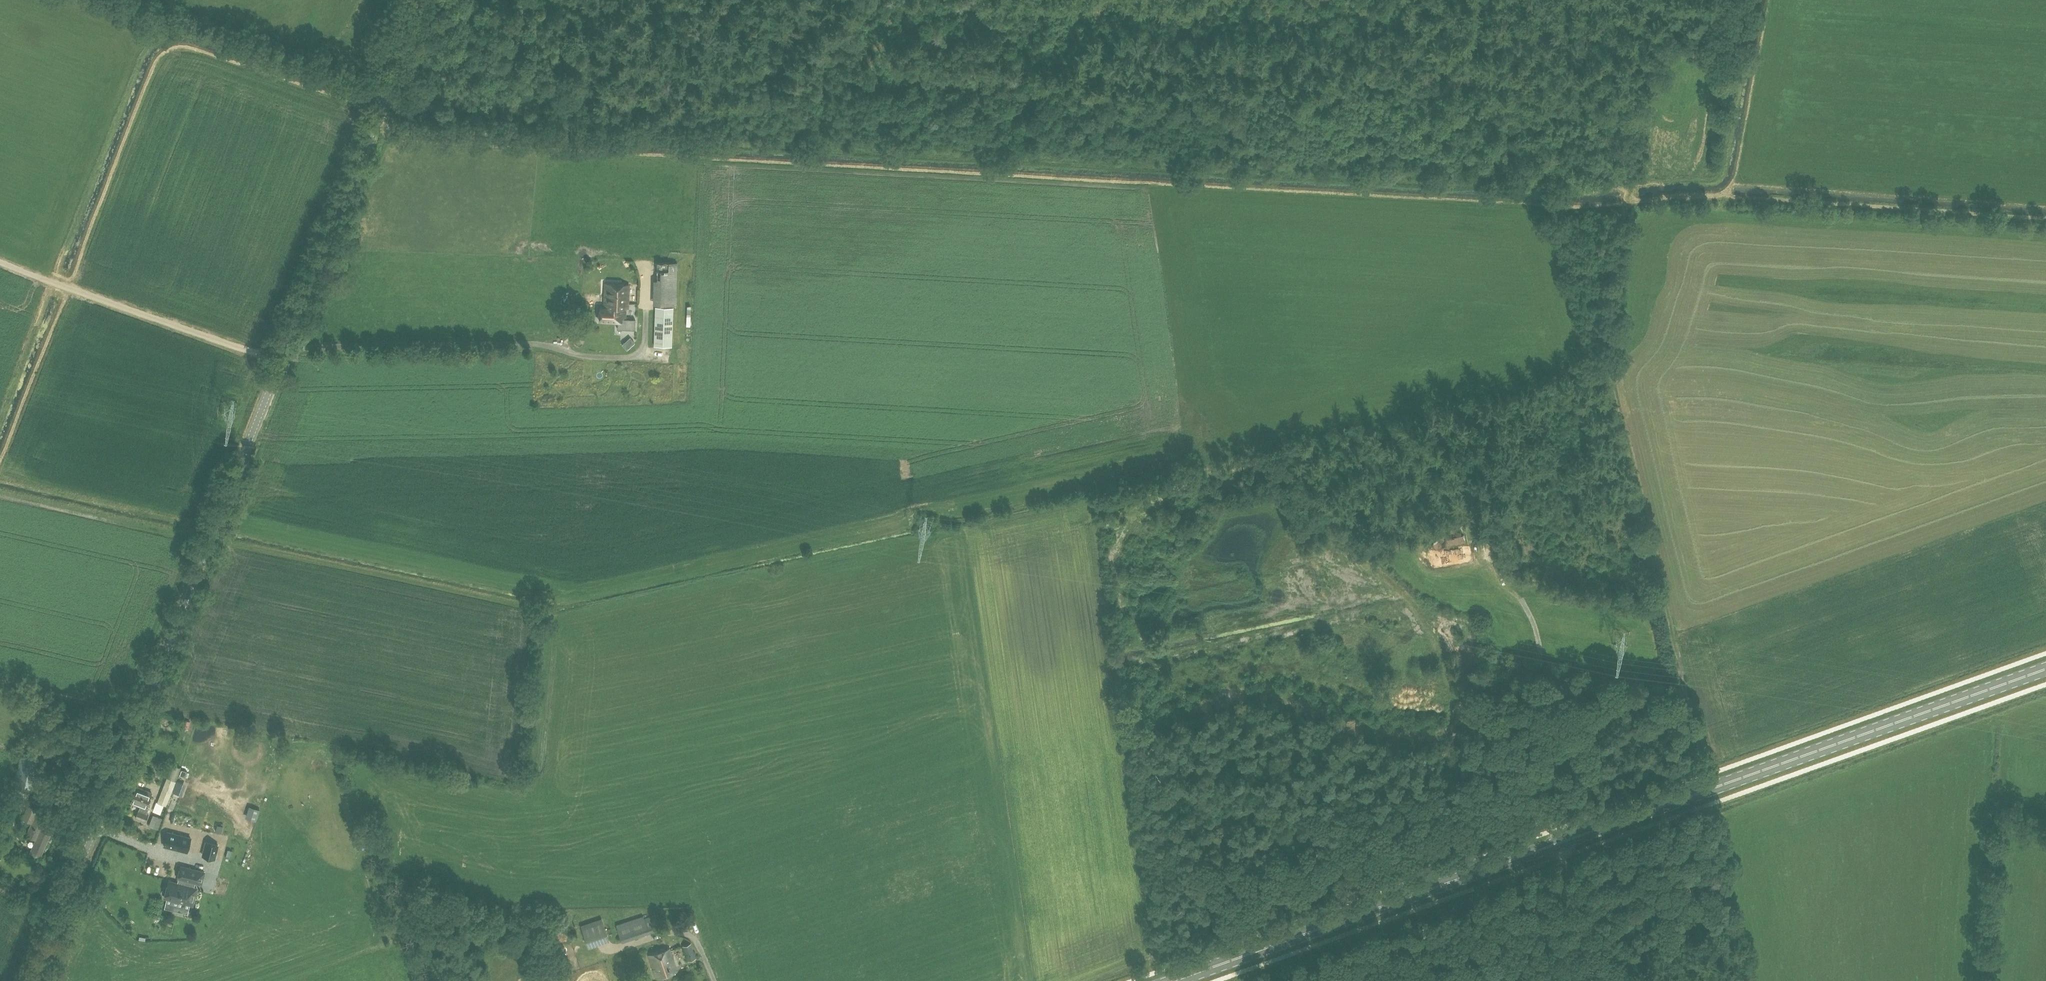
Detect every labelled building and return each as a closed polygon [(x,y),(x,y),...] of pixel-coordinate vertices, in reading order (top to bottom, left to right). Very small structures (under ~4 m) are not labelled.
[(674,275),(657,274),(656,300),(673,301),(674,275)] [(605,284),(604,308),(626,308),(628,308),(629,285),(605,284)] [(654,346),(671,347),(672,308),(655,307),(654,346)] [(625,322),(626,308),(604,308),(599,308),(599,321),(625,322)] [(622,344),(627,350),(635,342),(630,337),(622,344)] [(1465,541),(1461,527),(1444,532),(1448,546),(1465,541)] [(192,721),(184,719),(182,727),(190,729),(192,721)] [(42,720),(39,728),(46,731),(49,723),(42,720)] [(21,751),(21,752),(14,783),(36,788),(43,758),(42,758),(43,756),(21,751)] [(181,769),(172,766),(166,780),(175,783),(176,780),(181,769)] [(182,769),(179,775),(185,777),(187,771),(182,769)] [(175,783),(172,792),(179,794),(183,782),(176,780),(175,783)] [(174,785),(165,781),(157,802),(166,806),(174,785)] [(148,808),(146,808),(152,793),(137,787),(131,803),(140,806),(139,810),(138,810),(136,818),(145,821),(148,814),(146,813),(148,808)] [(22,819),(31,823),(26,835),(36,840),(30,853),(40,858),(50,835),(41,830),(46,820),(41,818),(44,812),(28,805),(22,819)] [(249,806),(245,817),(256,821),(260,809),(249,806)] [(163,818),(153,815),(148,826),(158,830),(163,818)] [(191,837),(167,832),(164,845),(187,851),(191,837)] [(207,842),(204,856),(215,859),(219,845),(207,842)] [(169,881),(164,898),(192,905),(197,888),(194,887),(195,883),(201,884),(204,872),(181,866),(178,878),(179,878),(177,883),(169,881)] [(622,943),(656,932),(650,916),(643,919),(643,916),(616,925),(622,943)] [(581,925),(588,948),(609,941),(601,918),(581,925)] [(690,943),(682,946),(686,962),(696,959),(690,943)] [(657,979),(677,971),(669,948),(648,956),(657,979)]
